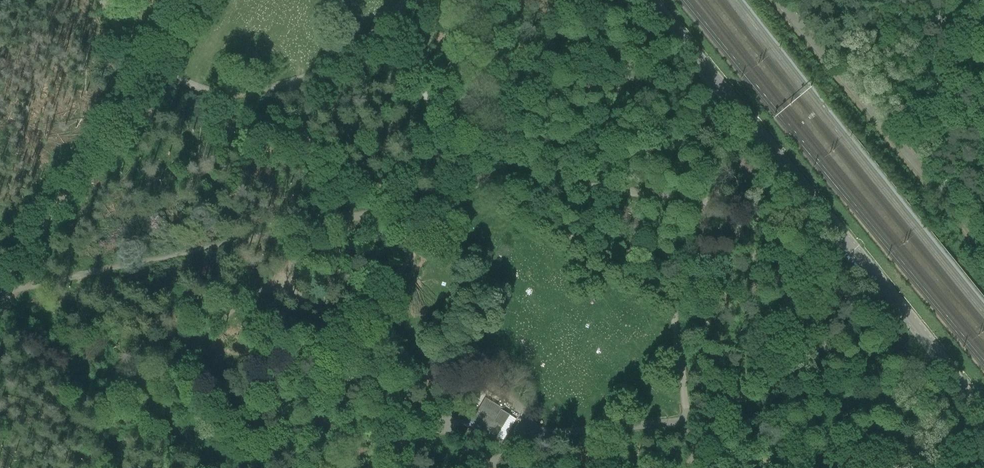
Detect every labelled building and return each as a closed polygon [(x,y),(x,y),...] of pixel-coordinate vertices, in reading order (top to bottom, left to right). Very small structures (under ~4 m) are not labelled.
[(469,407),(464,416),(477,425),(486,430),(496,436),(509,415),(501,410),(502,408),(485,398),(477,411),(469,407)]
